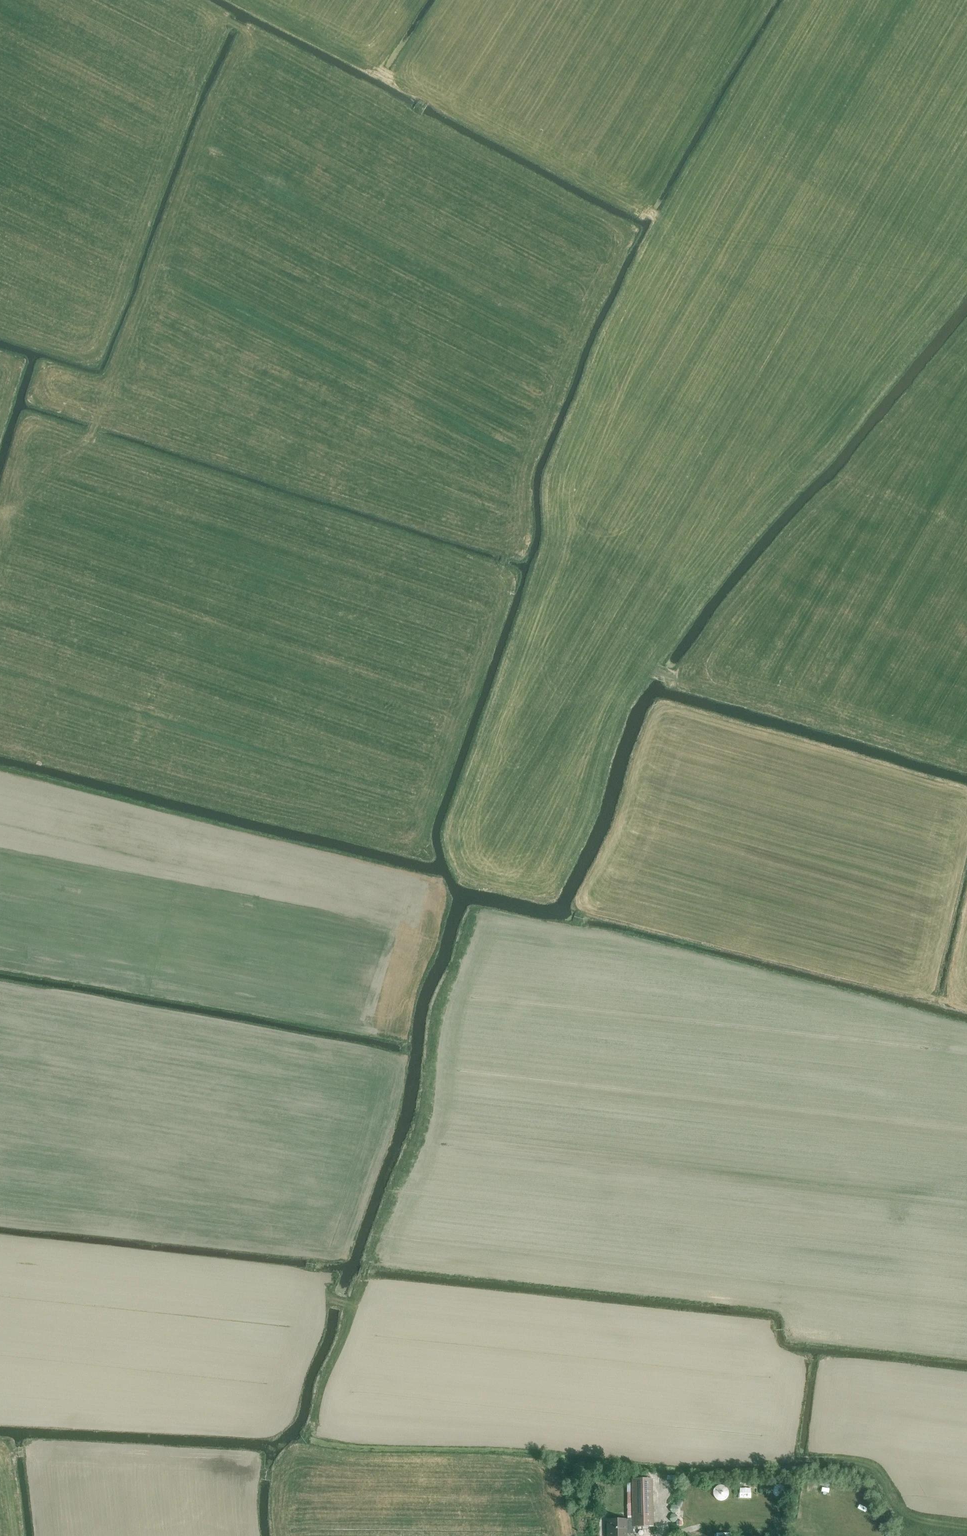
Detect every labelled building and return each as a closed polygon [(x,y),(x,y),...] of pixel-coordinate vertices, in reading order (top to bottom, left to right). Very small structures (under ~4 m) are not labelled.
[(585,1495),(590,1494),(587,1474),(582,1475),(585,1495)] [(652,1479),(632,1479),(632,1483),(633,1519),(633,1527),(653,1527),(653,1514),(652,1479)] [(671,1514),(672,1513),(673,1513),(674,1512),(674,1511),(675,1511),(675,1510),(675,1509),(675,1508),(674,1507),(674,1506),(673,1506),(671,1505),(670,1505),(669,1505),(669,1506),(668,1506),(667,1507),(667,1508),(666,1509),(666,1510),(667,1511),(667,1512),(668,1512),(668,1513),(669,1513),(670,1514),(671,1514)] [(671,1524),(672,1524),(673,1524),(673,1523),(674,1523),(674,1522),(675,1522),(675,1521),(675,1520),(675,1519),(675,1518),(674,1517),(673,1516),(672,1516),(671,1516),(671,1515),(669,1516),(668,1516),(668,1517),(667,1517),(667,1518),(666,1519),(666,1520),(667,1521),(667,1522),(668,1523),(669,1524),(671,1524)] [(607,1519),(608,1535),(627,1535),(627,1533),(633,1533),(633,1527),(633,1519),(628,1519),(607,1519)]
